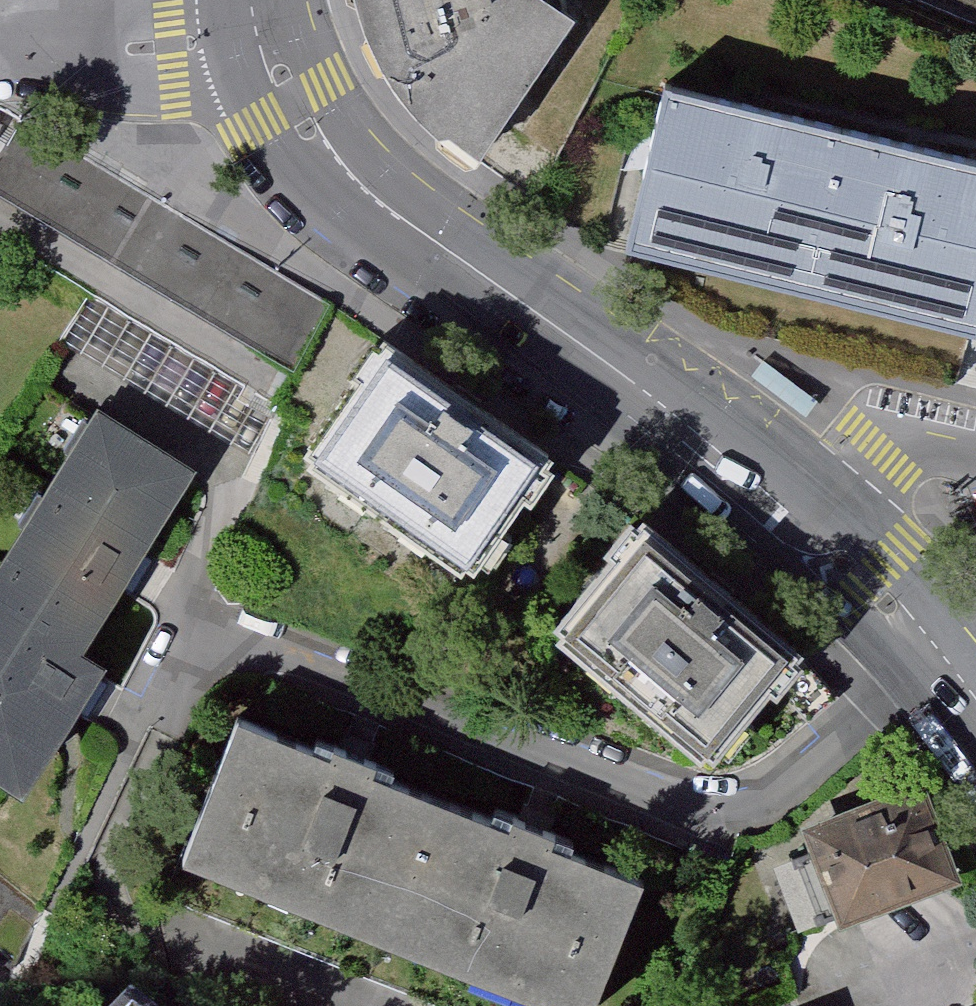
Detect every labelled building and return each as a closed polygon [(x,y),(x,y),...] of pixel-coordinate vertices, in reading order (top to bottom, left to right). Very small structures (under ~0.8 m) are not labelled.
[(358,5),(377,50),(402,89),(434,122),(471,150),(567,8),(555,0),(357,0),(358,5)] [(975,305),(975,155),(663,78),(642,163),(628,220),(975,305)] [(15,112),(0,138),(0,190),(288,360),(327,296),(15,112)] [(570,453),(397,334),(318,449),(492,568),(570,453)] [(97,412),(0,569),(0,605),(84,657),(198,474),(97,412)] [(805,648),(648,523),(564,627),(721,753),(805,648)] [(0,605),(0,778),(28,795),(106,671),(84,657),(0,605)] [(394,764),(312,732),(308,742),(235,713),(181,848),(396,934),(450,801),(389,776),(394,764)] [(807,820),(842,912),(957,868),(922,776),(807,820)] [(396,934),(567,1005),(586,1005),(638,871),(568,845),(572,834),(492,803),(488,814),(450,801),(396,934)]
